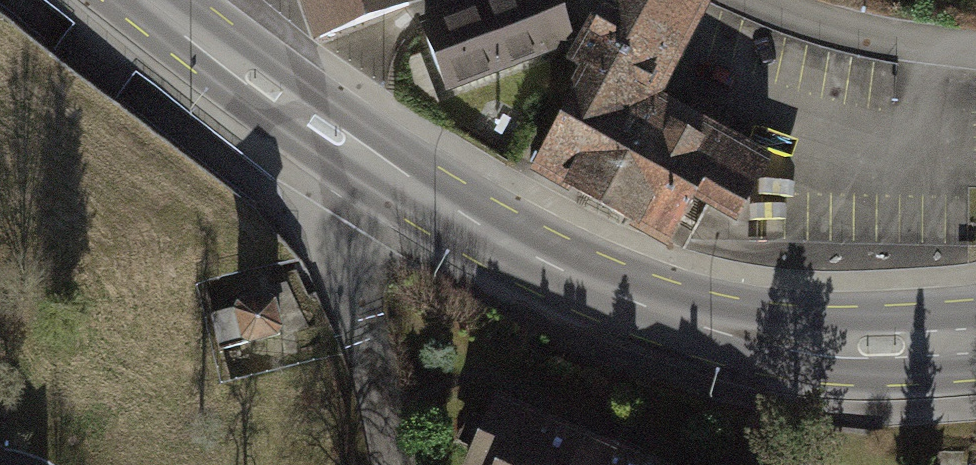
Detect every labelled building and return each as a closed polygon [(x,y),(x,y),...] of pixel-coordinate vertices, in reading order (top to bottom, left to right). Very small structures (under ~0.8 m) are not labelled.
[(329,38),(437,0),(315,0),(329,38)] [(443,27),(466,93),(602,46),(586,0),(522,0),(443,27)] [(694,0),(632,0),(538,158),(700,253),(734,197),(750,206),(768,175),(686,127),(744,29),(694,0)] [(237,330),(246,334),(275,326),(279,317),(270,289),(260,284),(234,292),(230,303),(237,330)] [(500,396),(467,464),(660,464),(500,396)]
